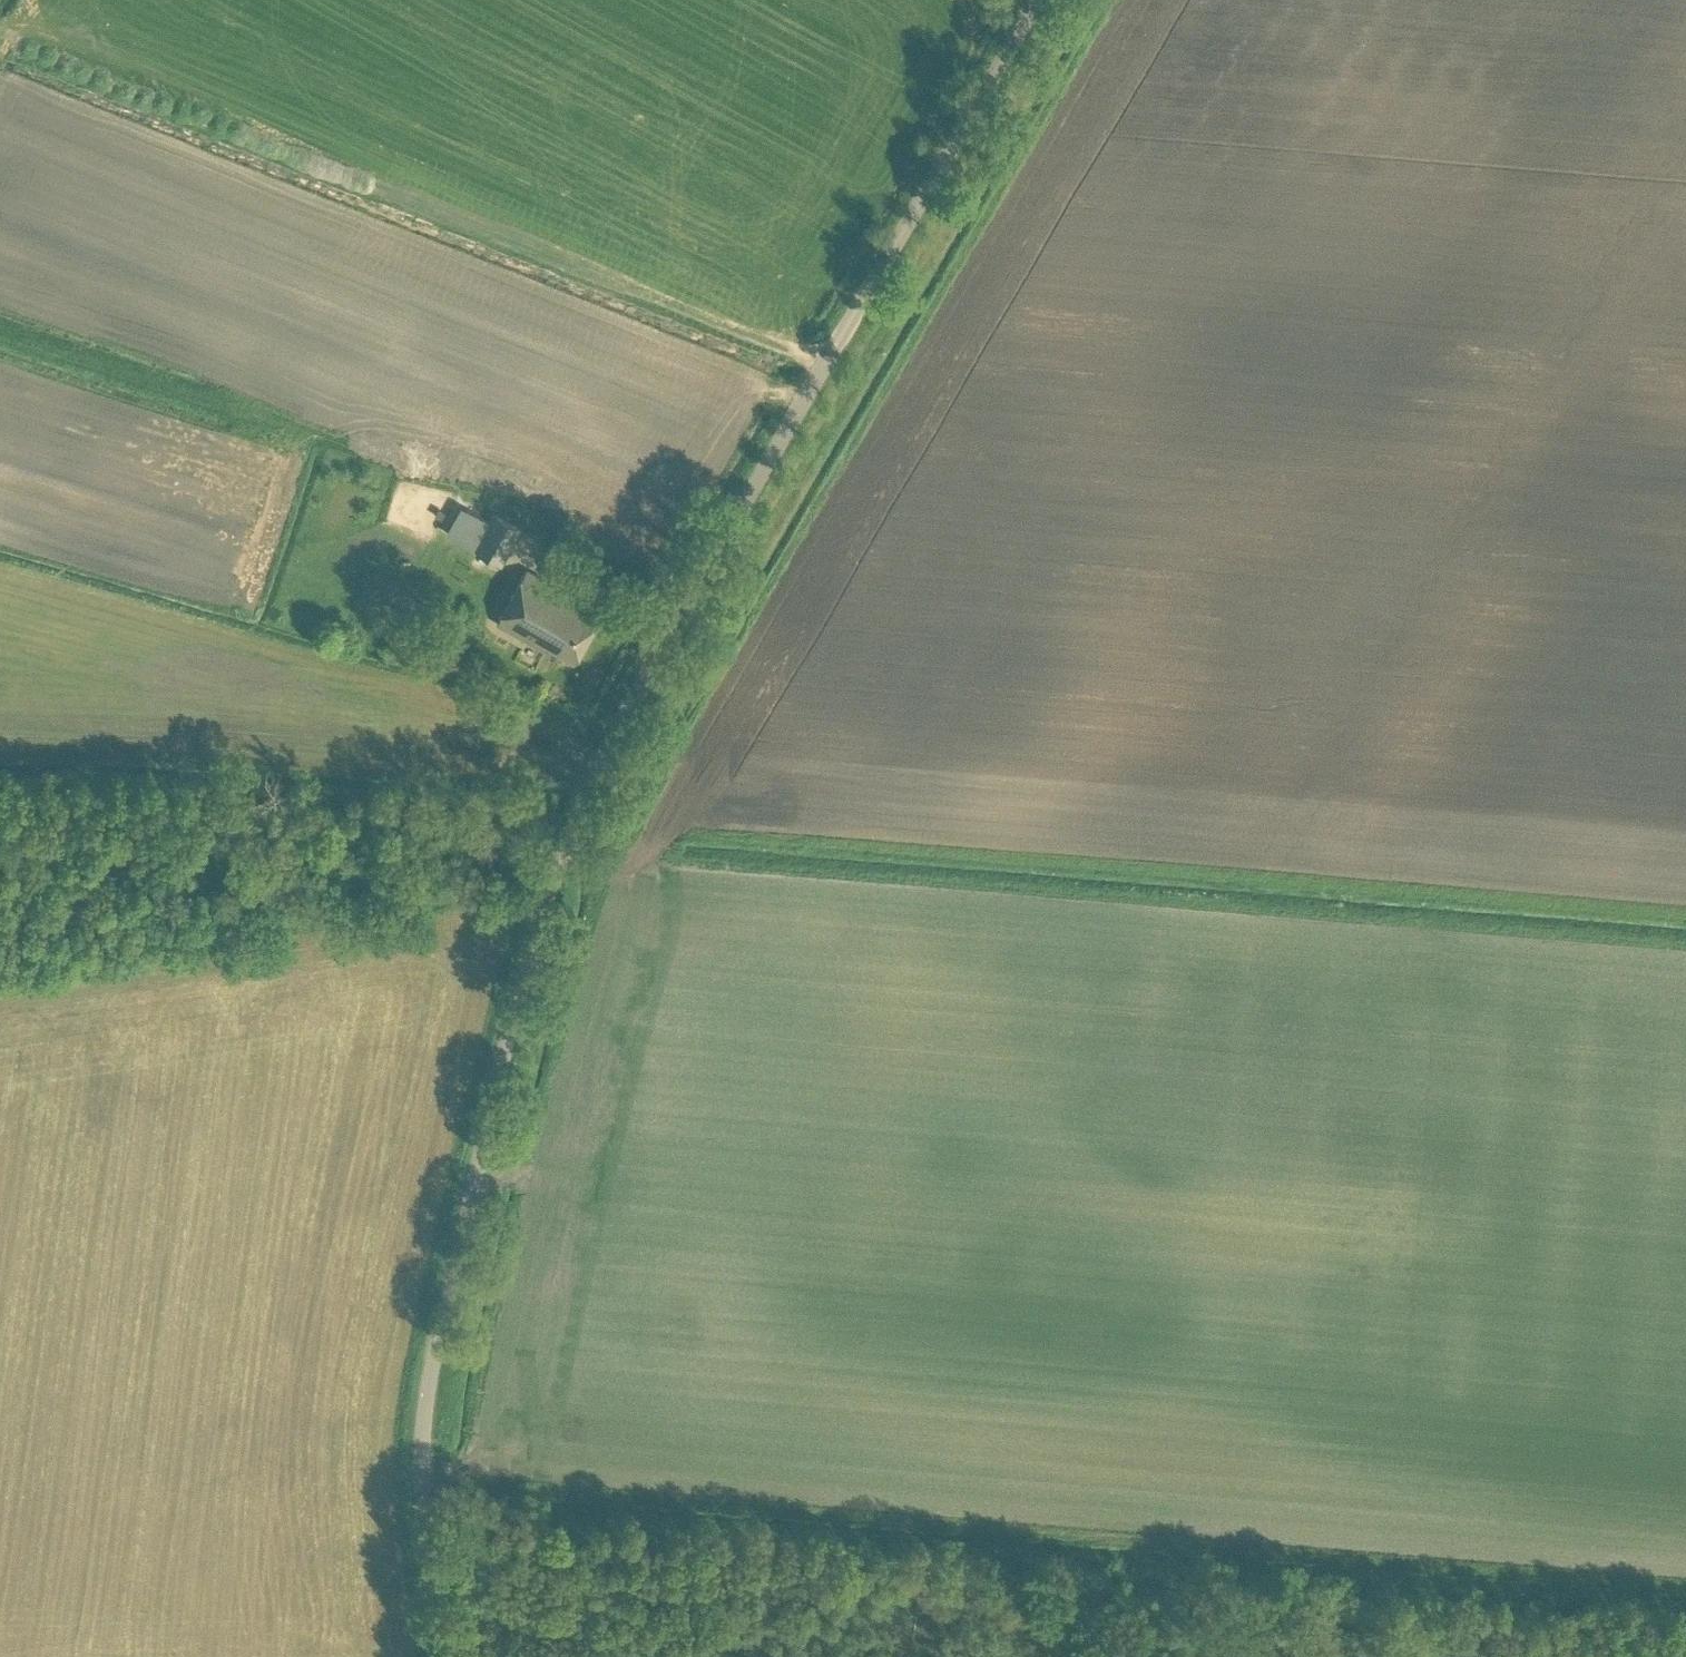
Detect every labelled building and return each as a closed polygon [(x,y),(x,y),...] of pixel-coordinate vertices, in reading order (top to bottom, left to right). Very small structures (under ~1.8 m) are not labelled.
[(445,533),(473,549),(501,563),(519,529),(492,514),(489,520),(461,505),(445,533)] [(601,613),(525,570),(496,622),(543,649),(545,645),(574,661),(601,613)]
